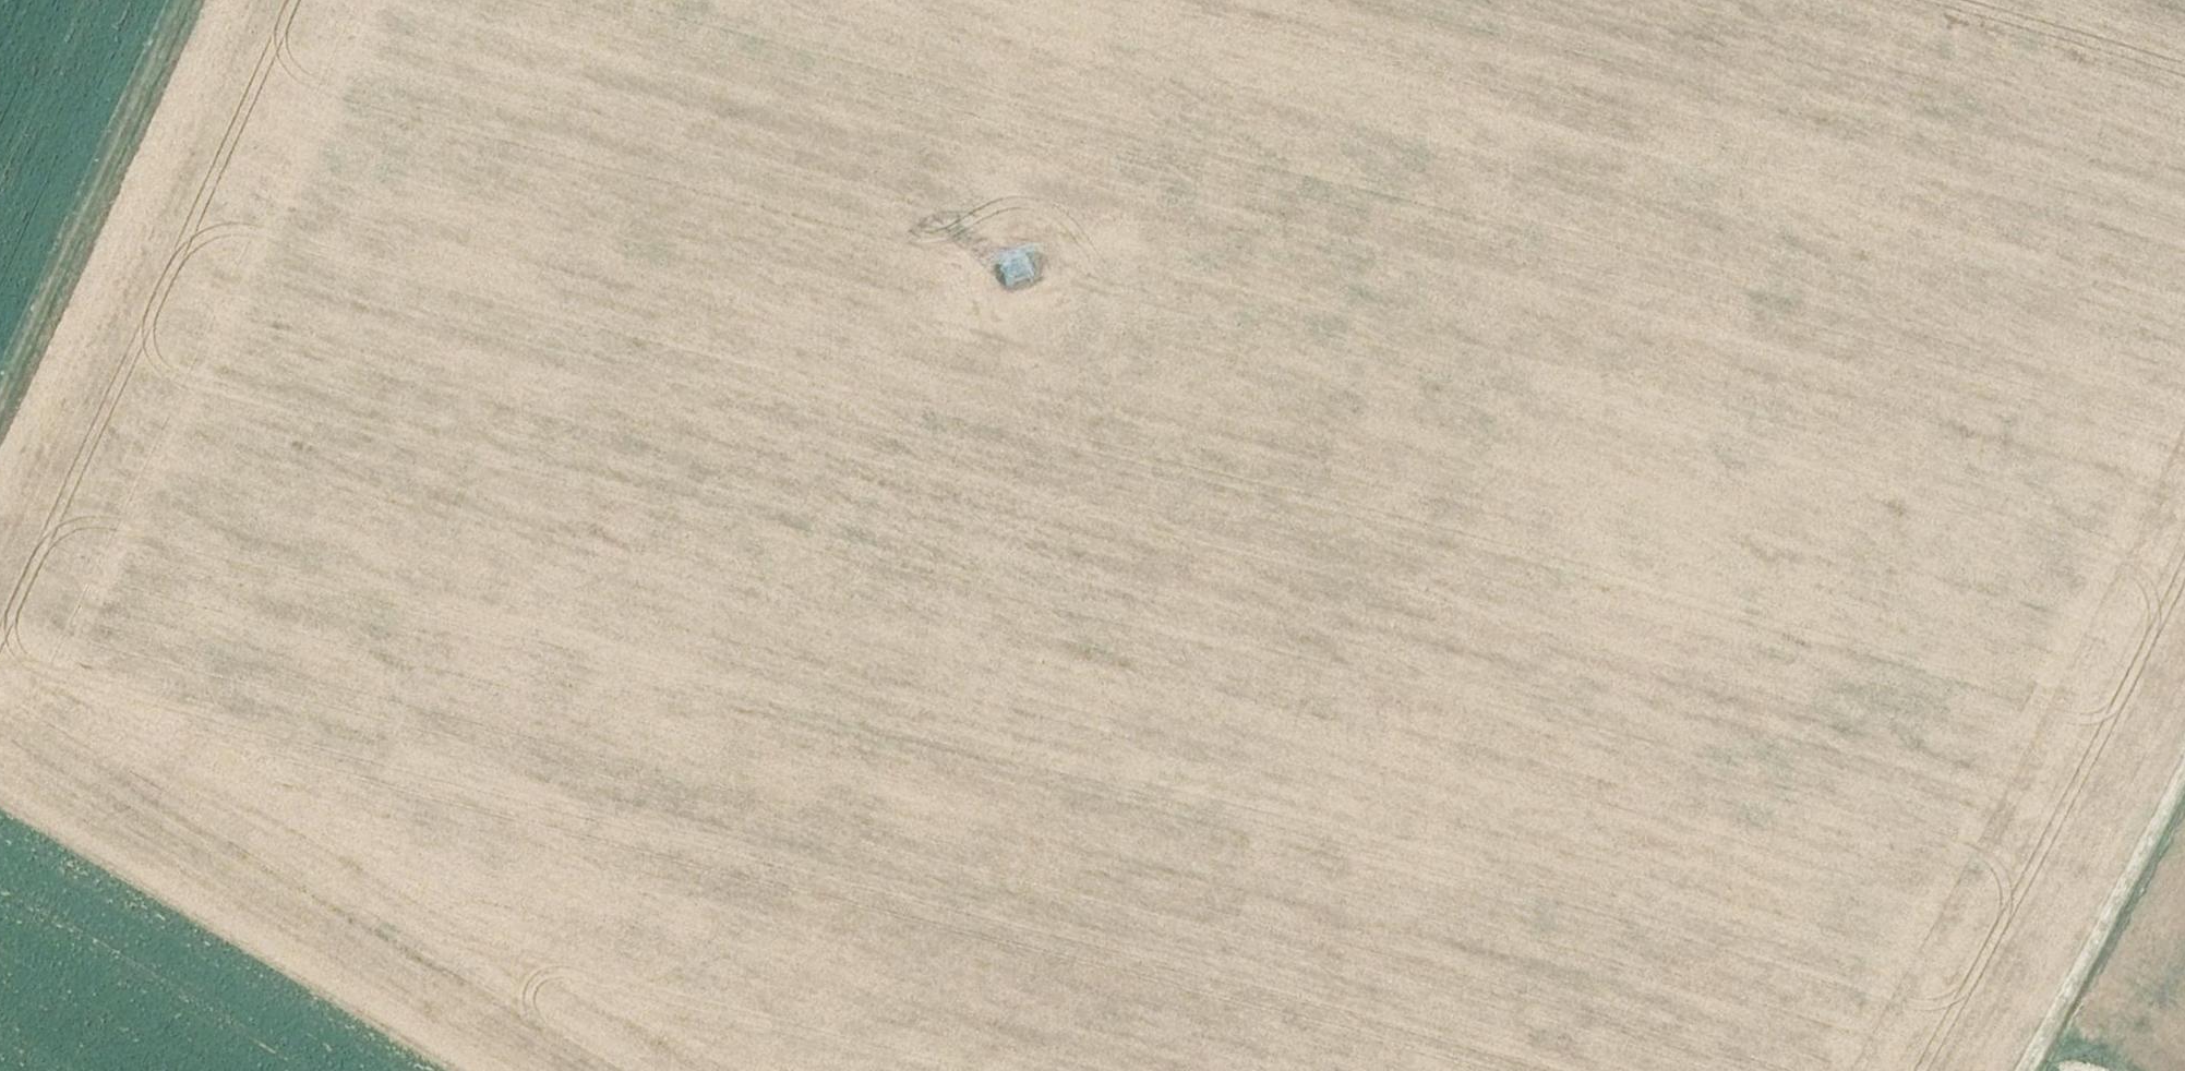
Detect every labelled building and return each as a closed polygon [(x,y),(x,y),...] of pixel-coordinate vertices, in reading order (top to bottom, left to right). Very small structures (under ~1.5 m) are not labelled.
[(1024,248),(997,259),(1008,285),(1035,274),(1024,248)]
